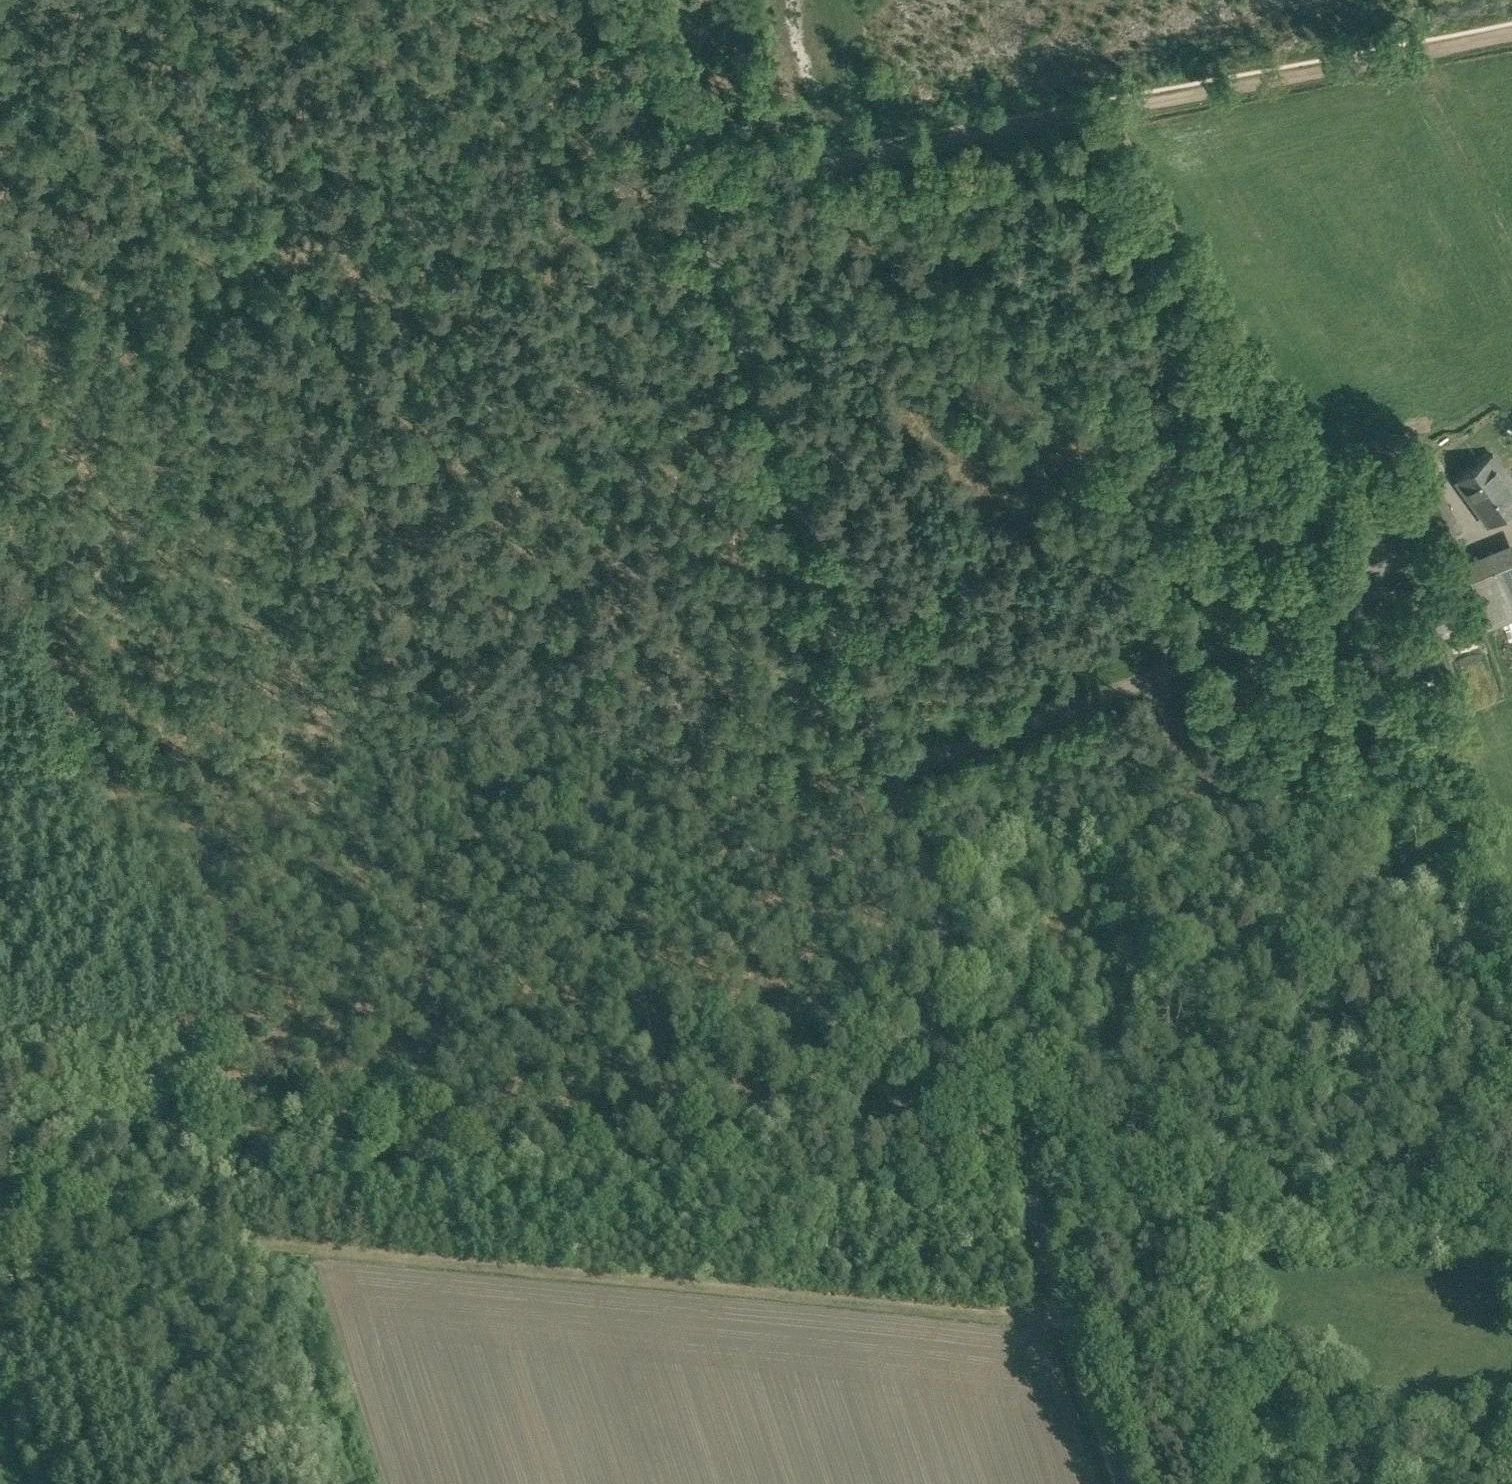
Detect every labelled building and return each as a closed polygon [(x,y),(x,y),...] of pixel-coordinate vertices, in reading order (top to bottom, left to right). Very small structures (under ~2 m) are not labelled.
[(1511,507),(1511,480),(1493,454),(1457,479),(1470,498),(1474,495),(1492,520),(1488,523),(1489,524),(1511,507)] [(1406,551),(1429,541),(1460,526),(1441,487),(1411,501),(1413,505),(1391,515),(1406,551)] [(1478,571),(1497,561),(1489,546),(1470,555),(1478,571)] [(1470,576),(1484,608),(1469,614),(1476,631),(1511,616),(1511,559),(1470,576)] [(1465,612),(1458,597),(1434,607),(1436,611),(1414,621),(1418,631),(1465,612)]
